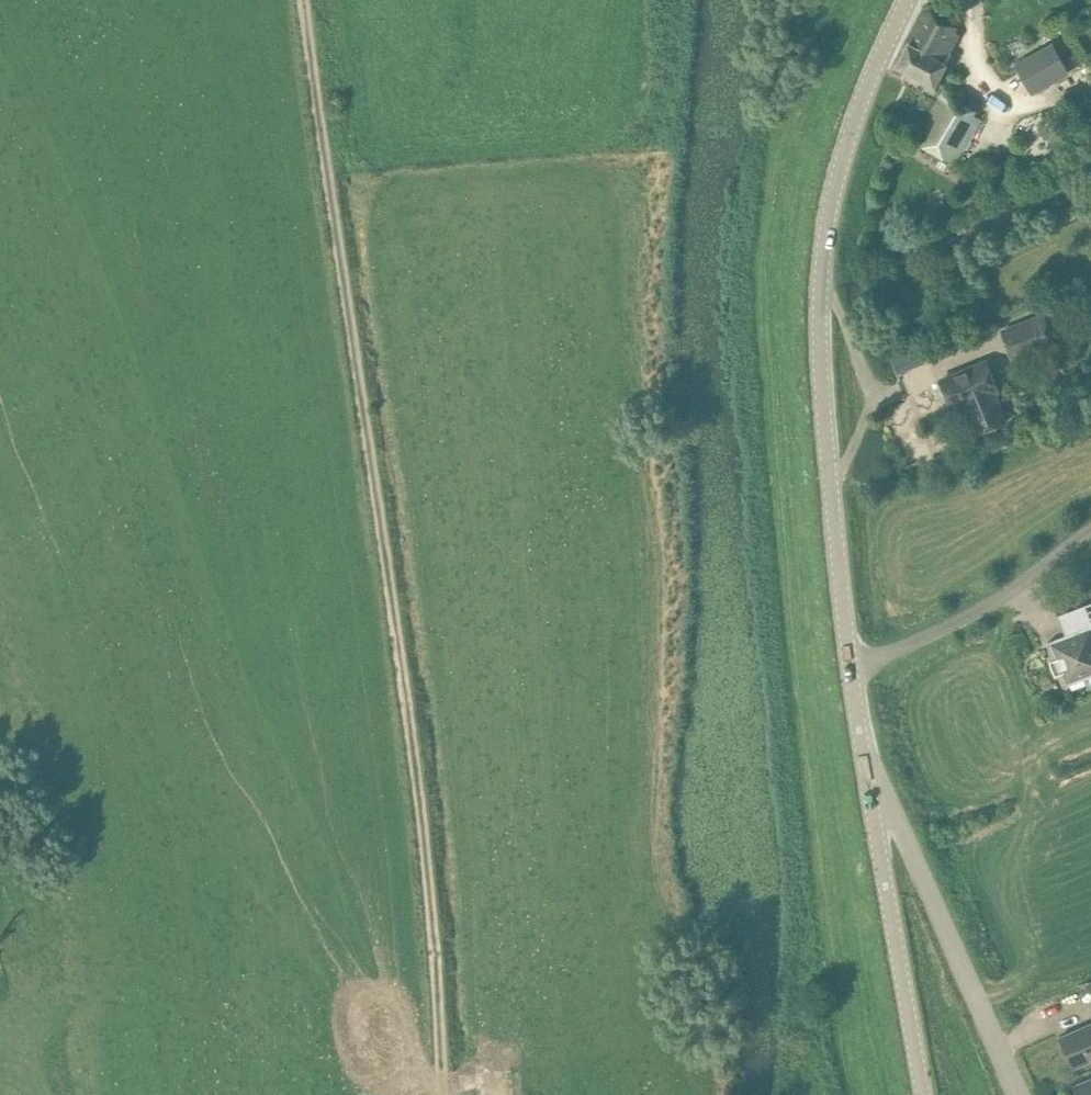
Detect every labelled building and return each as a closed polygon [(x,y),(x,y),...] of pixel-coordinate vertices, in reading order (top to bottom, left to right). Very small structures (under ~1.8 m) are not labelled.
[(934,87),(947,63),(952,54),(948,52),(958,32),(923,14),(896,67),(934,87)] [(1052,43),(1017,62),(1033,92),(1068,73),(1052,43)] [(933,104),(911,139),(954,165),(982,120),(975,115),(978,110),(958,98),(961,93),(946,84),(933,104)] [(1044,312),(1000,329),(1013,361),(1056,344),(1055,341),(1069,335),(1059,311),(1045,316),(1044,312)] [(889,353),(898,374),(925,364),(916,342),(889,353)] [(986,361),(940,380),(952,409),(964,404),(976,433),(1005,422),(993,392),(997,391),(986,361)] [(1090,676),(1090,625),(1047,642),(1054,659),(1050,661),(1055,674),(1059,673),(1064,687),(1090,676)] [(1090,1060),(1090,1023),(1060,1036),(1074,1067),(1090,1060)] [(1074,1087),(1077,1094),(1090,1094),(1090,1080),(1074,1087)]
